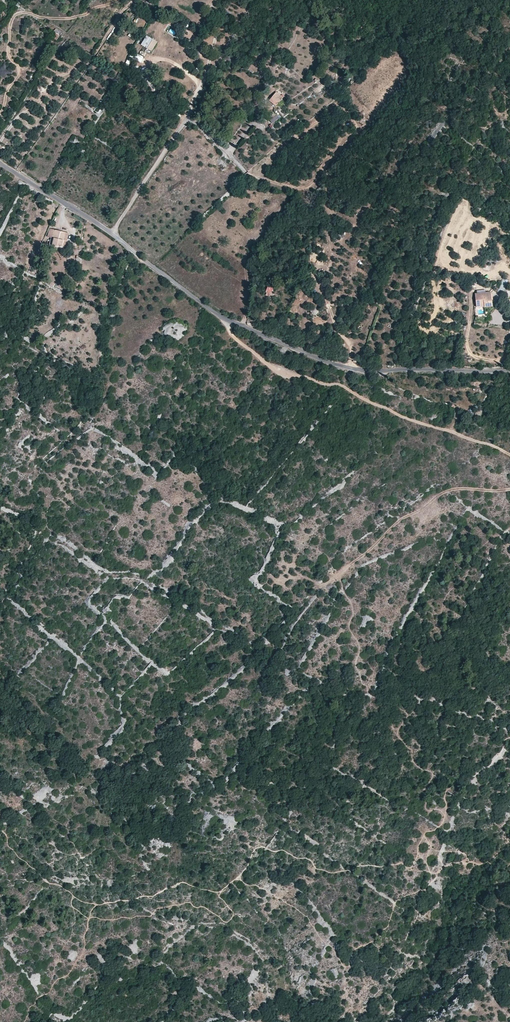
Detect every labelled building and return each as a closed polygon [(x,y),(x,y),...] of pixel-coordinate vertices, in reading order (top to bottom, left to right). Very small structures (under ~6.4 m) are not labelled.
[(178,32),(167,26),(164,31),(175,37),(178,32)] [(146,35),(140,45),(147,49),(146,50),(151,53),(158,42),(146,35)] [(137,53),(134,58),(140,63),(144,58),(137,53)] [(276,106),(284,96),(282,95),(281,96),(276,92),(269,101),(276,106)] [(278,118),(274,112),(266,116),(268,120),(272,117),(274,120),(278,118)] [(247,139),(254,128),(247,124),(245,127),(242,125),(238,132),(234,140),(242,145),(246,138),(247,139)] [(66,232),(50,228),(48,236),(51,237),(50,244),(53,244),(53,245),(62,247),(66,232)] [(508,280),(503,278),(498,292),(504,294),(508,280)] [(493,306),(491,292),(475,294),(476,306),(484,305),(484,307),(493,306)]
